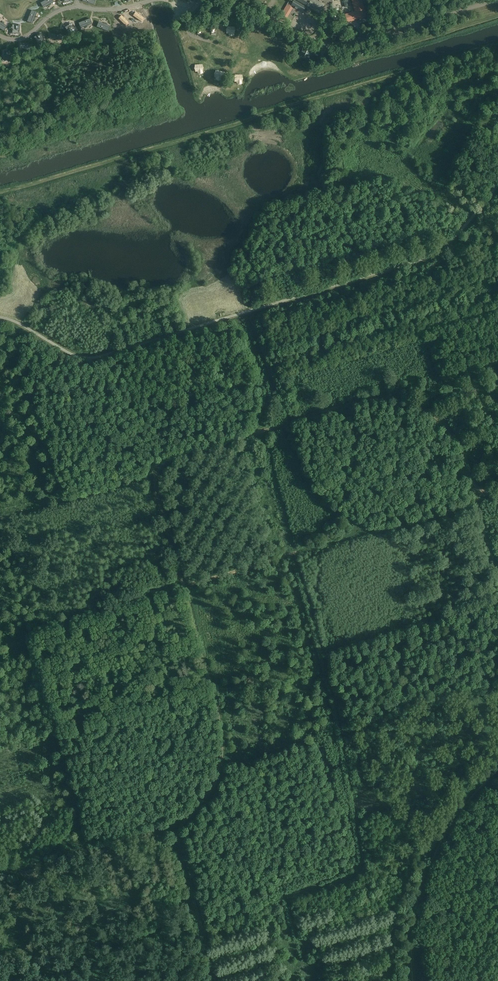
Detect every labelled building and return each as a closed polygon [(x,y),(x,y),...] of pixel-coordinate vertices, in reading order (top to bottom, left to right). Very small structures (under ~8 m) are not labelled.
[(291,5),(302,12),(306,6),(296,0),(294,0),(291,5)] [(345,14),(347,22),(367,17),(362,0),(352,0),(355,11),(345,14)] [(30,23),(35,12),(31,10),(27,22),(30,23)] [(80,27),(91,22),(90,19),(78,23),(80,27)] [(109,28),(98,24),(97,27),(108,32),(109,28)] [(68,25),(65,28),(70,35),(76,31),(72,26),(70,27),(68,25)] [(253,38),(256,35),(251,29),(248,32),(253,38)] [(40,34),(34,38),(37,44),(40,42),(41,44),(45,42),(40,34)] [(304,46),(301,54),(308,57),(311,52),(312,49),(304,46)] [(290,68),(295,63),(291,59),(286,64),(290,68)] [(228,81),(235,83),(237,78),(230,75),(228,81)]
